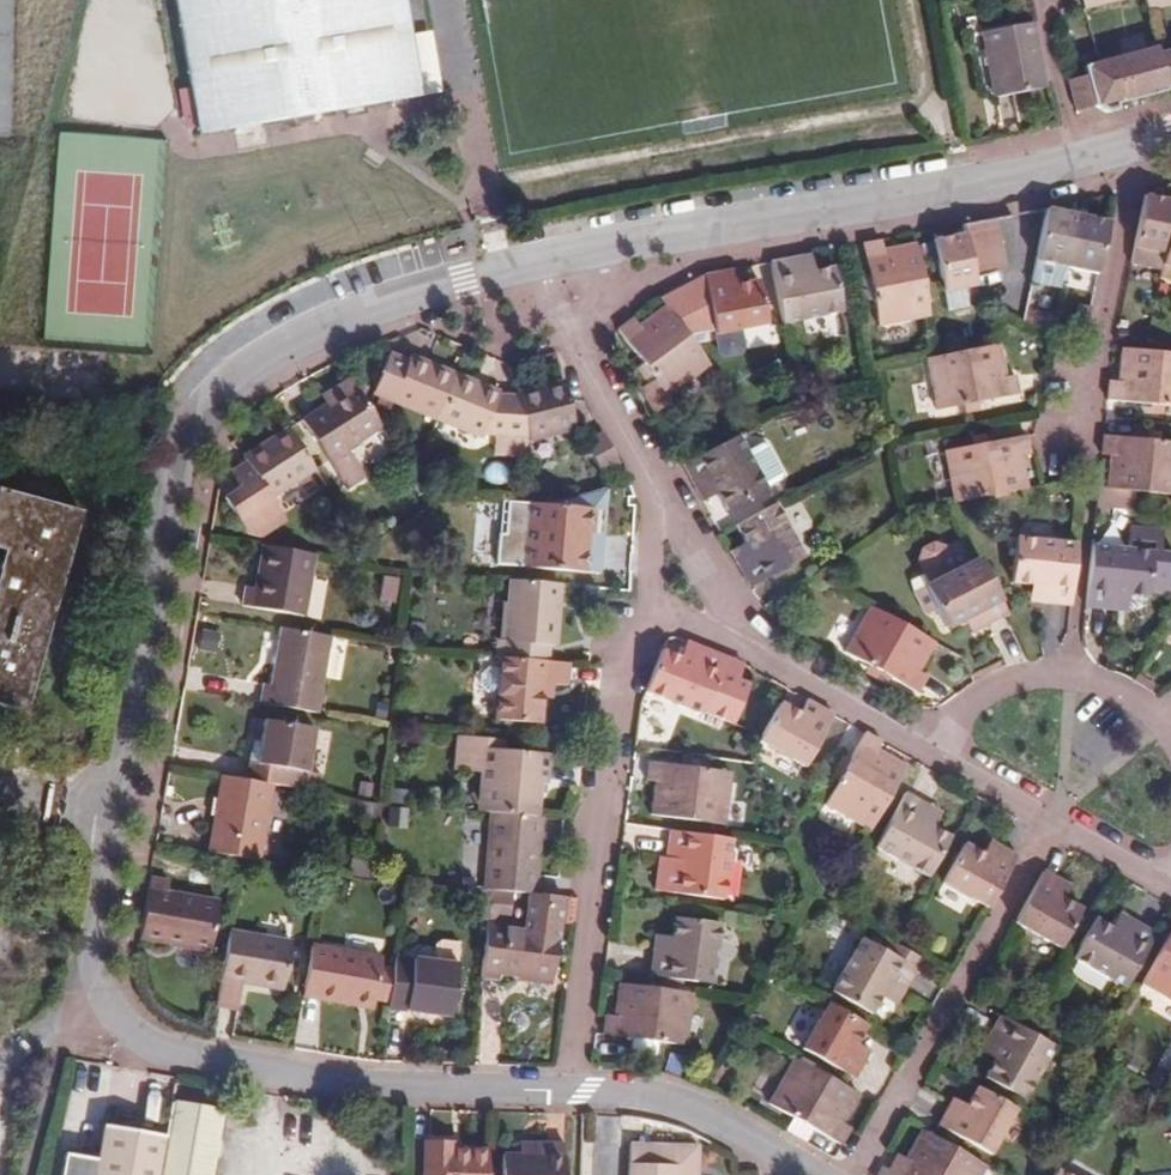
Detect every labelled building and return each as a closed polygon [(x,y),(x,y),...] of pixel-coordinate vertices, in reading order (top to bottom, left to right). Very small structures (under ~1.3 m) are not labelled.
[(203,125),(422,90),(407,0),(182,0),(203,125)] [(1084,15),(1122,6),(1140,1),(1145,18),(1170,12),(1170,0),(1080,0),(1084,15)] [(1030,24),(981,32),(994,99),(1045,89),(1030,24)] [(1160,58),(1157,51),(1119,61),(1085,69),(1087,77),(1068,81),(1073,105),(1076,116),(1089,113),(1096,118),(1119,111),(1118,105),(1131,102),(1170,91),(1170,55),(1160,58)] [(1144,200),(1131,267),(1161,273),(1159,281),(1167,283),(1170,271),(1170,205),(1144,200)] [(1055,276),(1065,278),(1067,268),(1077,214),(1045,208),(1035,260),(1057,265),(1055,276)] [(1067,268),(1075,269),(1096,273),(1107,220),(1077,214),(1067,268)] [(971,308),(969,301),(978,298),(972,274),(1000,268),(989,219),(963,223),(964,233),(934,239),(950,311),(971,308)] [(879,240),(860,244),(866,276),(872,301),(873,305),(876,323),(877,326),(931,317),(916,242),(882,249),(879,240)] [(799,273),(810,272),(807,254),(795,257),(799,273)] [(769,263),(780,325),(840,313),(831,268),(810,272),(799,273),(795,257),(769,263)] [(1067,268),(1065,278),(1072,280),(1075,269),(1067,268)] [(722,286),(735,284),(732,270),(720,272),(722,286)] [(720,272),(701,275),(713,333),(763,325),(754,280),(735,284),(722,286),(720,272)] [(872,301),(866,276),(857,277),(861,302),(872,301)] [(866,324),(876,323),(873,305),(863,307),(866,324)] [(704,368),(661,307),(634,325),(629,320),(616,330),(640,366),(651,381),(645,384),(638,390),(652,416),(673,403),(666,392),(704,368)] [(1078,319),(1087,322),(1089,308),(1081,307),(1078,319)] [(690,323),(681,313),(673,318),(681,329),(690,323)] [(938,356),(925,359),(935,407),(1015,392),(1012,375),(1006,375),(999,344),(938,356)] [(1108,397),(1170,404),(1170,356),(1123,350),(1121,370),(1120,379),(1110,378),(1108,397)] [(367,386),(433,413),(450,370),(405,353),(403,359),(381,351),(367,386)] [(651,381),(640,366),(636,368),(645,384),(651,381)] [(450,370),(433,413),(476,430),(477,426),(492,429),(489,445),(517,450),(519,436),(524,436),(514,397),(492,392),(492,387),(450,370)] [(316,393),(323,403),(353,384),(348,375),(316,393)] [(348,447),(380,425),(353,384),(323,403),(300,418),(347,486),(366,473),(348,447)] [(514,397),(524,436),(525,438),(574,429),(561,385),(513,393),(514,397)] [(314,470),(285,427),(242,455),(248,463),(232,472),(242,488),(224,500),(245,535),(258,538),(282,522),(269,499),(314,470)] [(1133,492),(1170,496),(1170,442),(1104,434),(1102,455),(1110,456),(1110,459),(1108,490),(1133,492)] [(619,464),(603,436),(585,445),(600,474),(619,464)] [(735,437),(681,467),(693,490),(708,482),(714,493),(725,511),(764,490),(745,455),(735,437)] [(943,452),(953,505),(1028,490),(1019,456),(1028,454),(1025,438),(943,452)] [(758,447),(745,455),(764,490),(778,482),(778,474),(764,451),(758,447)] [(708,482),(693,490),(699,500),(714,493),(708,482)] [(1,488),(0,492),(0,550),(8,553),(0,585),(0,704),(29,712),(84,510),(1,488)] [(1098,490),(1096,507),(1132,509),(1133,492),(1108,490),(1098,490)] [(588,508),(525,503),(520,567),(596,573),(596,553),(584,552),(585,535),(588,508)] [(802,556),(773,506),(733,528),(740,541),(747,552),(733,560),(746,584),(747,586),(802,556)] [(584,552),(596,553),(598,535),(585,535),(584,552)] [(1071,607),(1078,546),(1016,540),(1012,585),(1030,587),(1044,588),(1043,602),(1042,605),(1071,607)] [(740,541),(725,549),(728,554),(733,560),(747,552),(740,541)] [(300,614),(311,553),(262,544),(256,585),(245,583),(241,604),(300,614)] [(1154,554),(1092,548),(1085,610),(1113,613),(1114,608),(1115,596),(1129,597),(1148,600),(1154,554)] [(1007,619),(978,564),(925,591),(939,618),(945,630),(975,616),(981,630),(1007,619)] [(401,576),(387,575),(383,600),(397,602),(401,576)] [(560,583),(509,578),(503,639),(496,638),(494,655),(498,655),(546,659),(547,644),(555,644),(560,583)] [(1044,588),(1030,587),(1029,600),(1043,602),(1044,588)] [(939,618),(925,591),(915,596),(929,622),(939,618)] [(1127,610),(1129,597),(1115,596),(1114,608),(1127,610)] [(934,646),(870,611),(844,656),(916,695),(924,680),(917,676),(934,646)] [(320,712),(332,637),(280,627),(270,682),(263,680),(260,702),(320,712)] [(696,645),(687,642),(681,658),(691,661),(696,645)] [(681,658),(660,651),(645,693),(701,715),(703,711),(733,722),(747,683),(717,672),(723,656),(696,645),(691,661),(681,658)] [(546,659),(498,655),(493,717),(510,719),(510,727),(534,728),(535,721),(538,721),(541,694),(541,681),(552,681),(553,660),(546,659)] [(541,681),(541,694),(551,695),(552,681),(541,681)] [(783,703),(761,741),(804,764),(815,745),(834,755),(850,726),(806,701),(800,711),(783,703)] [(268,781),(315,790),(317,769),(304,767),(311,725),(260,716),(256,742),(254,761),(246,760),(243,777),(268,781)] [(879,742),(863,733),(822,804),(871,832),(908,767),(874,748),(879,742)] [(483,785),(490,786),(498,786),(496,811),(536,815),(537,789),(538,780),(545,781),(547,751),(502,746),(503,738),(460,734),(457,768),(484,771),(483,785)] [(254,761),(256,742),(249,741),(246,760),(254,761)] [(729,772),(647,761),(645,777),(656,778),(650,813),(721,822),(729,772)] [(254,858),(268,781),(243,777),(218,773),(213,800),(219,800),(215,833),(209,832),(206,850),(240,856),(254,858)] [(361,776),(342,774),(341,790),(360,792),(361,776)] [(490,786),(487,811),(489,811),(496,811),(498,786),(490,786)] [(928,878),(952,837),(920,819),(928,806),(905,793),(873,847),(928,878)] [(219,800),(213,800),(209,832),(215,833),(219,800)] [(535,892),(541,816),(536,815),(496,811),(489,811),(483,887),(490,888),(510,890),(528,892),(535,892)] [(726,841),(664,833),(662,857),(655,856),(652,887),(720,895),(726,841)] [(989,909),(1018,856),(1002,847),(1000,852),(993,862),(983,855),(965,844),(943,882),(989,909)] [(993,862),(1000,852),(989,846),(983,855),(993,862)] [(1044,864),(1015,918),(1064,948),(1087,907),(1071,899),(1060,892),(1066,882),(1067,879),(1044,864)] [(169,880),(148,876),(142,902),(137,935),(208,948),(217,903),(167,892),(169,880)] [(1060,892),(1071,899),(1077,888),(1066,882),(1060,892)] [(510,890),(490,888),(490,892),(487,913),(487,916),(506,918),(510,890)] [(487,913),(490,892),(473,890),(471,910),(487,913)] [(562,895),(557,894),(535,892),(528,892),(525,921),(506,918),(487,916),(479,975),(499,977),(500,971),(552,978),(562,895)] [(1095,916),(1071,958),(1123,987),(1153,933),(1129,919),(1127,922),(1121,932),(1110,926),(1095,916)] [(1121,932),(1127,922),(1116,916),(1110,926),(1121,932)] [(665,978),(682,980),(707,984),(717,924),(672,918),(666,950),(651,947),(646,975),(665,978)] [(289,940),(227,930),(214,1005),(236,1008),(240,981),(282,988),(289,940)] [(1142,985),(1170,1001),(1170,934),(1142,985)] [(920,956),(884,936),(876,950),(860,940),(831,992),(869,1012),(877,1001),(886,986),(897,992),(898,994),(920,956)] [(381,952),(311,941),(301,996),(355,1003),(356,994),(375,997),(381,963),(381,952)] [(458,962),(395,955),(393,965),(390,1000),(389,1006),(451,1014),(458,962)] [(390,1000),(393,965),(381,963),(375,997),(390,1000)] [(681,986),(682,980),(665,978),(664,983),(681,986)] [(690,996),(618,986),(613,1018),(602,1017),(600,1034),(632,1039),(652,1042),(682,1046),(690,996)] [(886,986),(877,1001),(888,1008),(897,992),(886,986)] [(356,994),(355,1003),(374,1006),(375,997),(356,994)] [(865,1023),(826,1000),(799,1049),(850,1078),(859,1062),(857,1061),(846,1055),(851,1045),(865,1023)] [(994,1024),(1000,1015),(996,1012),(988,1022),(994,1024)] [(1001,1047),(991,1062),(984,1076),(1023,1098),(1053,1045),(1000,1015),(994,1024),(986,1038),(1001,1047)] [(976,1054),(991,1062),(1001,1047),(986,1038),(976,1054)] [(652,1042),(632,1039),(630,1048),(651,1050),(652,1042)] [(846,1055),(857,1061),(862,1052),(851,1045),(846,1055)] [(790,1122),(784,1132),(806,1145),(812,1133),(835,1147),(846,1129),(840,1125),(858,1093),(795,1057),(766,1107),(790,1122)] [(1015,1106),(977,1085),(965,1107),(959,1118),(945,1110),(937,1124),(988,1153),(1015,1106)] [(1160,1098),(1150,1097),(1148,1106),(1159,1107),(1160,1098)] [(219,1111),(169,1100),(163,1136),(97,1125),(89,1174),(209,1174),(219,1111)] [(959,1118),(965,1107),(952,1100),(945,1110),(959,1118)] [(879,1174),(995,1174),(998,1171),(922,1129),(902,1161),(896,1159),(886,1173),(882,1171),(879,1174)] [(486,1150),(450,1149),(450,1141),(423,1141),(422,1174),(485,1174),(486,1150)] [(537,1155),(537,1143),(516,1142),(516,1154),(537,1155)] [(563,1144),(537,1143),(537,1155),(516,1154),(499,1154),(499,1174),(563,1174),(563,1144)] [(698,1147),(631,1143),(630,1174),(698,1174),(698,1147)]
